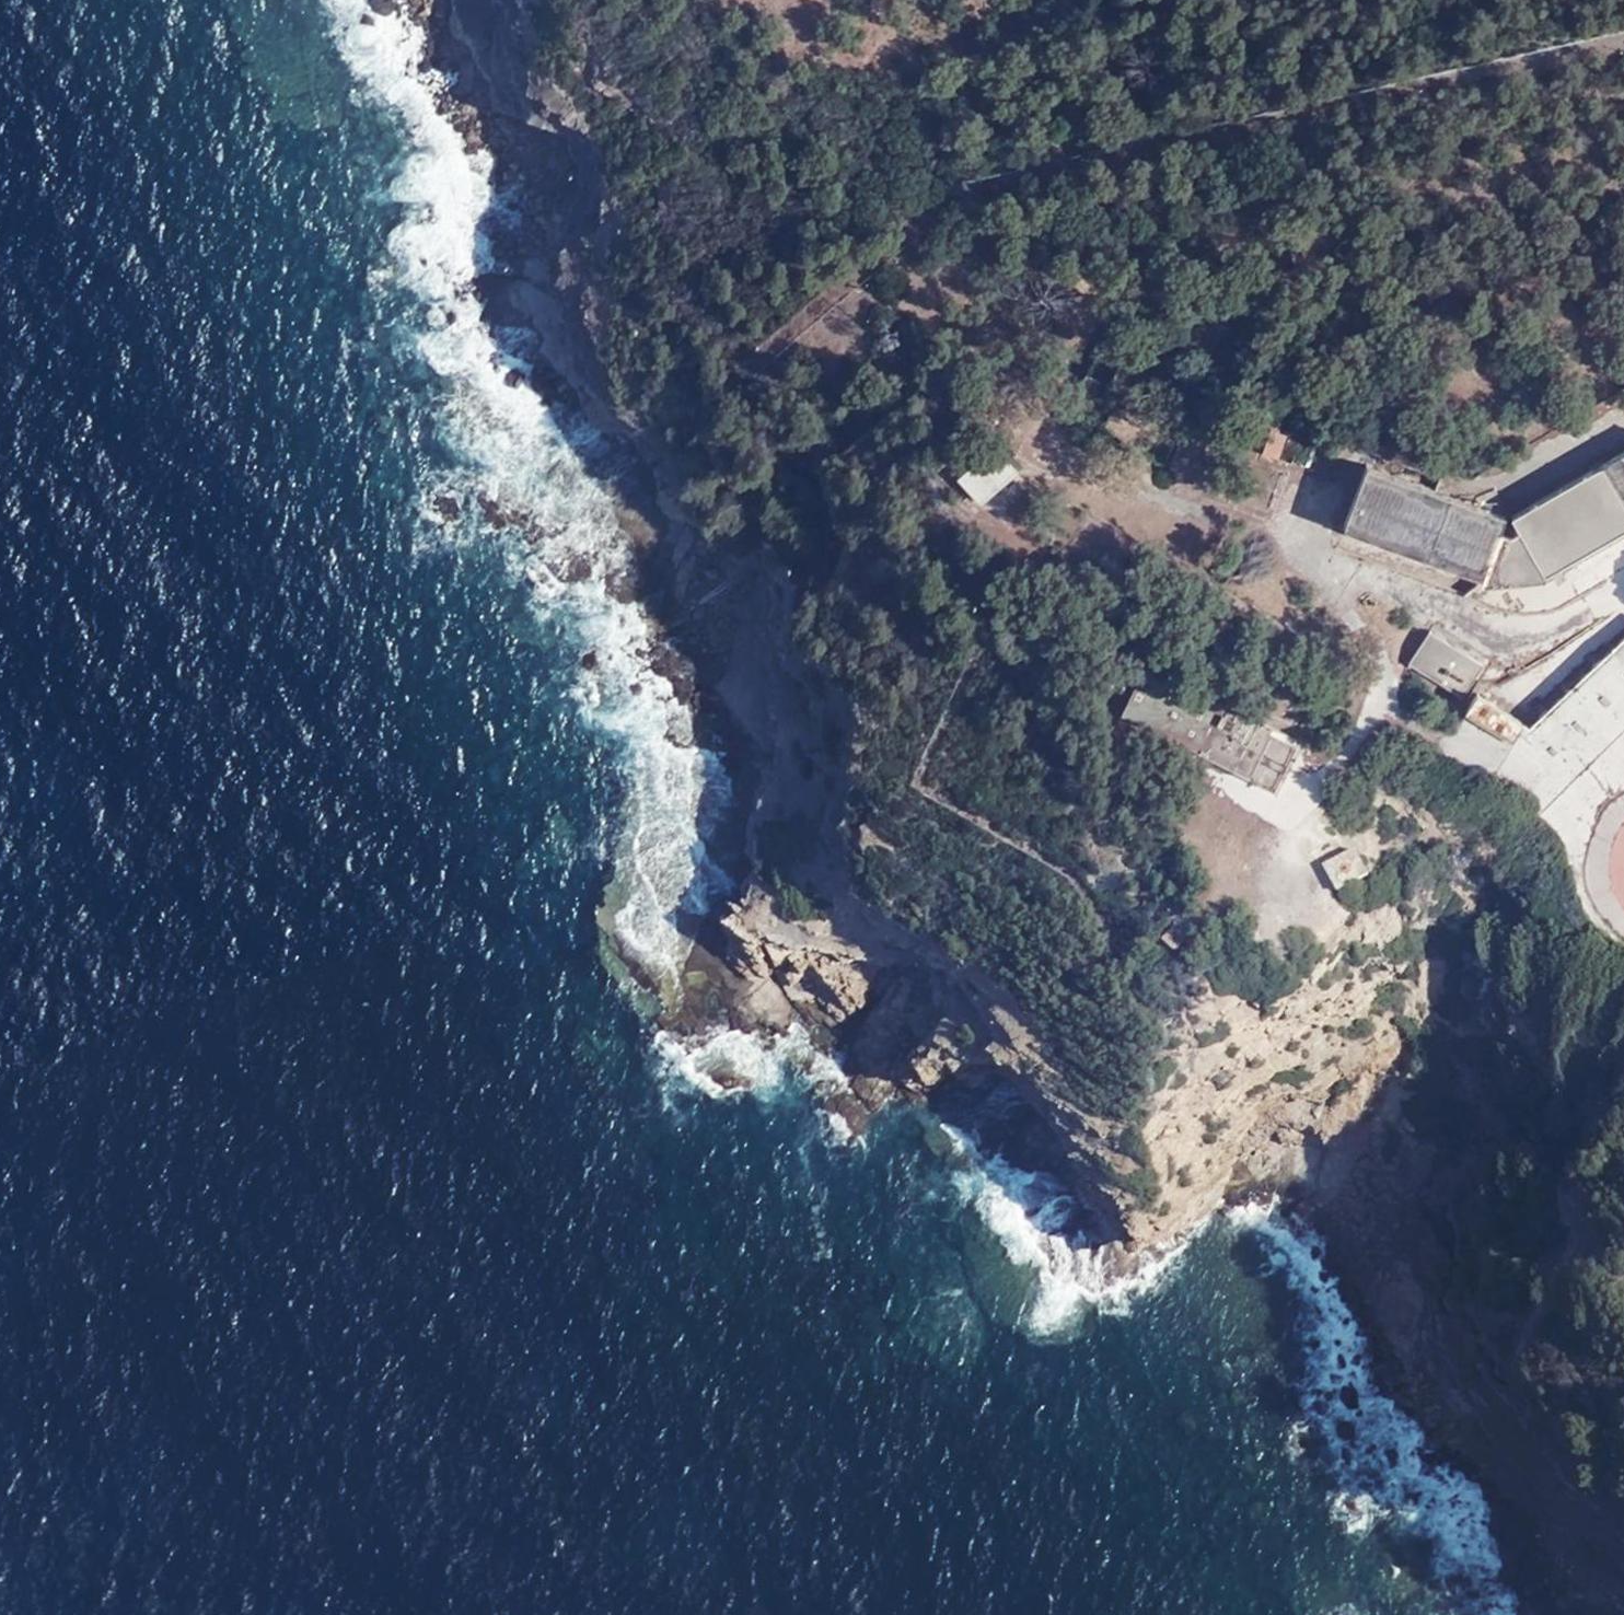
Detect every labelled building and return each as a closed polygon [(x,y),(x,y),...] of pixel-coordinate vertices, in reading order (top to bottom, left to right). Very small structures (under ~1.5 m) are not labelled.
[(1263,450),(1277,456),(1283,434),(1270,429),(1263,450)] [(955,473),(979,501),(1016,473),(993,442),(955,473)] [(1541,571),(1623,523),(1623,450),(1511,515),(1516,528),(1507,532),(1498,530),(1501,518),(1365,466),(1342,524),(1481,577),(1541,571)] [(1409,663),(1459,699),(1480,666),(1428,630),(1409,663)] [(1530,816),(1623,725),(1623,638),(1531,728),(1474,695),(1463,713),(1508,741),(1483,787),(1530,816)] [(1122,710),(1272,790),(1291,749),(1142,671),(1122,710)] [(1321,863),(1333,889),(1366,873),(1352,847),(1321,863)] [(1160,940),(1172,951),(1183,940),(1172,928),(1160,940)]
